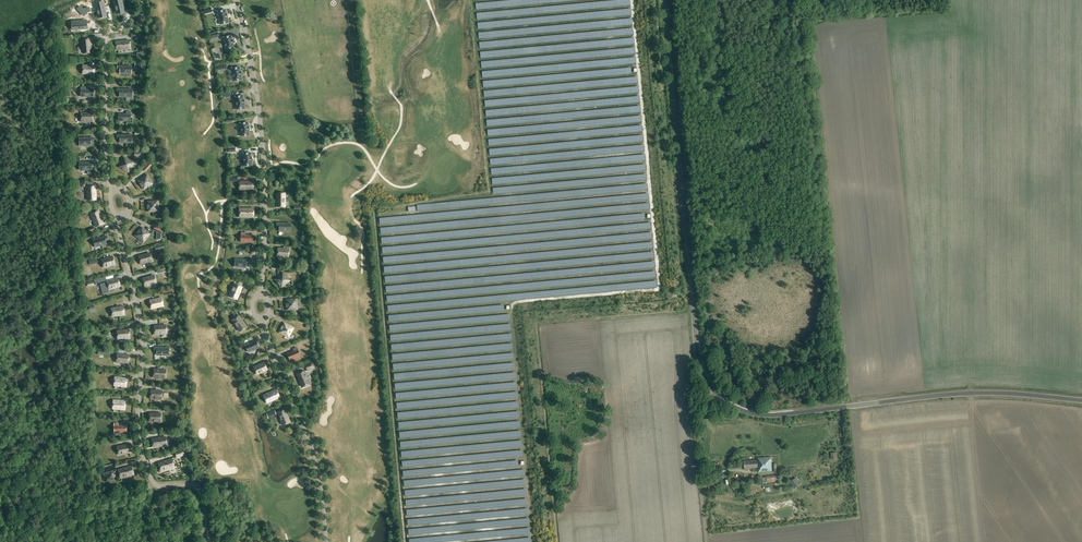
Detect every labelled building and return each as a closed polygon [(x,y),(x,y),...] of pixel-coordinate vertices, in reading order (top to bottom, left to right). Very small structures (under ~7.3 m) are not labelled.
[(114,0),(117,14),(124,12),(121,0),(115,0),(114,0)] [(103,3),(96,4),(99,18),(106,16),(103,3)] [(227,14),(226,9),(217,11),(221,25),(229,23),(228,18),(227,14)] [(221,27),(220,21),(219,21),(217,11),(204,15),(207,26),(212,25),(213,29),(221,27)] [(87,21),(73,22),(73,29),(87,28),(87,21)] [(233,40),(232,35),(223,37),(226,50),(235,49),(234,44),(233,40)] [(91,52),(90,39),(82,40),(83,53),(91,52)] [(130,48),(129,40),(116,42),(116,50),(130,48)] [(82,48),(81,41),(72,43),(75,57),(81,56),(80,49),(82,48)] [(94,74),(94,66),(83,66),(83,74),(94,74)] [(241,71),(240,67),(232,68),(234,82),(242,80),(241,76),(242,76),(241,71)] [(86,87),(82,87),(82,89),(82,96),(93,97),(93,90),(86,89),(86,87)] [(244,100),(243,95),(235,96),(237,110),(245,109),(244,104),(245,104),(244,100)] [(126,112),(126,114),(119,114),(119,121),(130,121),(130,114),(130,112),(126,112)] [(81,121),(93,121),(93,113),(81,113),(81,121)] [(249,127),(248,122),(240,123),(241,136),(250,136),(249,131),(249,127)] [(251,157),(251,153),(243,153),(244,167),(252,166),(252,162),(252,157),(251,157)] [(233,155),(235,171),(244,170),(242,154),(233,155)] [(133,162),(124,158),(119,167),(128,171),(133,162)] [(92,170),(91,166),(94,166),(94,162),(80,163),(80,170),(92,170)] [(140,166),(135,172),(138,174),(143,168),(140,166)] [(138,180),(143,189),(152,183),(147,175),(138,180)] [(253,189),(253,181),(239,181),(239,189),(253,189)] [(96,200),(95,186),(87,187),(88,200),(96,200)] [(285,207),(285,193),(277,193),(277,207),(285,207)] [(147,201),(148,211),(158,211),(157,201),(147,201)] [(253,217),(253,209),(240,209),(240,217),(253,217)] [(96,227),(103,224),(98,211),(91,214),(96,227)] [(290,223),(277,223),(277,227),(279,227),(279,231),(290,231),(290,223)] [(141,228),(135,235),(143,242),(149,234),(141,228)] [(241,235),(241,242),(252,242),(252,235),(245,235),(245,233),(241,233),(241,235)] [(107,236),(93,240),(95,247),(106,244),(105,240),(108,240),(107,236)] [(277,256),(288,257),(289,249),(278,248),(277,256)] [(150,253),(139,256),(141,264),(152,261),(150,253)] [(115,264),(112,257),(102,259),(104,267),(115,264)] [(235,267),(246,267),(246,264),(249,264),(249,260),(235,259),(235,267)] [(282,287),(289,280),(283,273),(275,279),(282,287)] [(143,278),(145,286),(156,283),(154,275),(143,278)] [(118,278),(107,281),(107,283),(100,285),(103,295),(109,293),(107,288),(108,288),(109,289),(120,286),(118,278)] [(235,284),(229,296),(237,299),(242,287),(235,284)] [(150,300),(152,308),(163,306),(161,298),(150,300)] [(297,309),(296,299),(286,300),(287,310),(297,309)] [(112,316),(124,314),(123,306),(111,308),(112,316)] [(246,327),(239,316),(232,320),(240,331),(246,327)] [(224,320),(230,336),(236,334),(231,317),(224,320)] [(293,328),(284,323),(279,332),(288,337),(293,328)] [(166,325),(154,326),(155,334),(166,333),(166,325)] [(129,338),(128,330),(117,331),(118,339),(129,338)] [(258,348),(256,341),(249,344),(248,342),(245,343),(246,345),(248,352),(258,348)] [(290,360),(300,356),(297,349),(297,347),(293,349),(294,351),(287,354),(290,360)] [(128,363),(129,355),(117,354),(116,362),(128,363)] [(267,370),(264,362),(254,367),(257,374),(267,370)] [(154,369),(153,377),(165,378),(166,370),(154,369)] [(309,384),(304,371),(297,374),(302,387),(309,384)] [(293,375),(288,377),(292,391),(298,389),(296,383),(299,382),(298,377),(294,378),(293,375)] [(114,385),(126,386),(126,378),(115,377),(114,385)] [(151,390),(150,398),(161,399),(162,391),(151,390)] [(276,390),(264,395),(267,403),(279,397),(276,390)] [(124,409),(125,401),(113,400),(113,408),(124,409)] [(282,425),(290,422),(285,409),(278,412),(282,425)] [(161,413),(150,413),(150,421),(161,421),(161,413)] [(114,423),(114,425),(114,433),(126,432),(126,425),(118,425),(118,423),(114,423)] [(152,439),(153,447),(167,445),(166,437),(152,439)] [(119,454),(130,452),(128,444),(117,447),(119,454)] [(175,452),(177,458),(186,456),(184,449),(175,452)] [(749,468),(758,467),(758,472),(772,471),(771,461),(771,462),(771,456),(757,457),(758,460),(744,461),(745,469),(749,469),(749,468)] [(159,463),(161,471),(174,467),(172,459),(159,463)] [(120,478),(133,474),(131,466),(118,470),(120,478)] [(110,467),(102,469),(104,475),(112,473),(110,467)]
